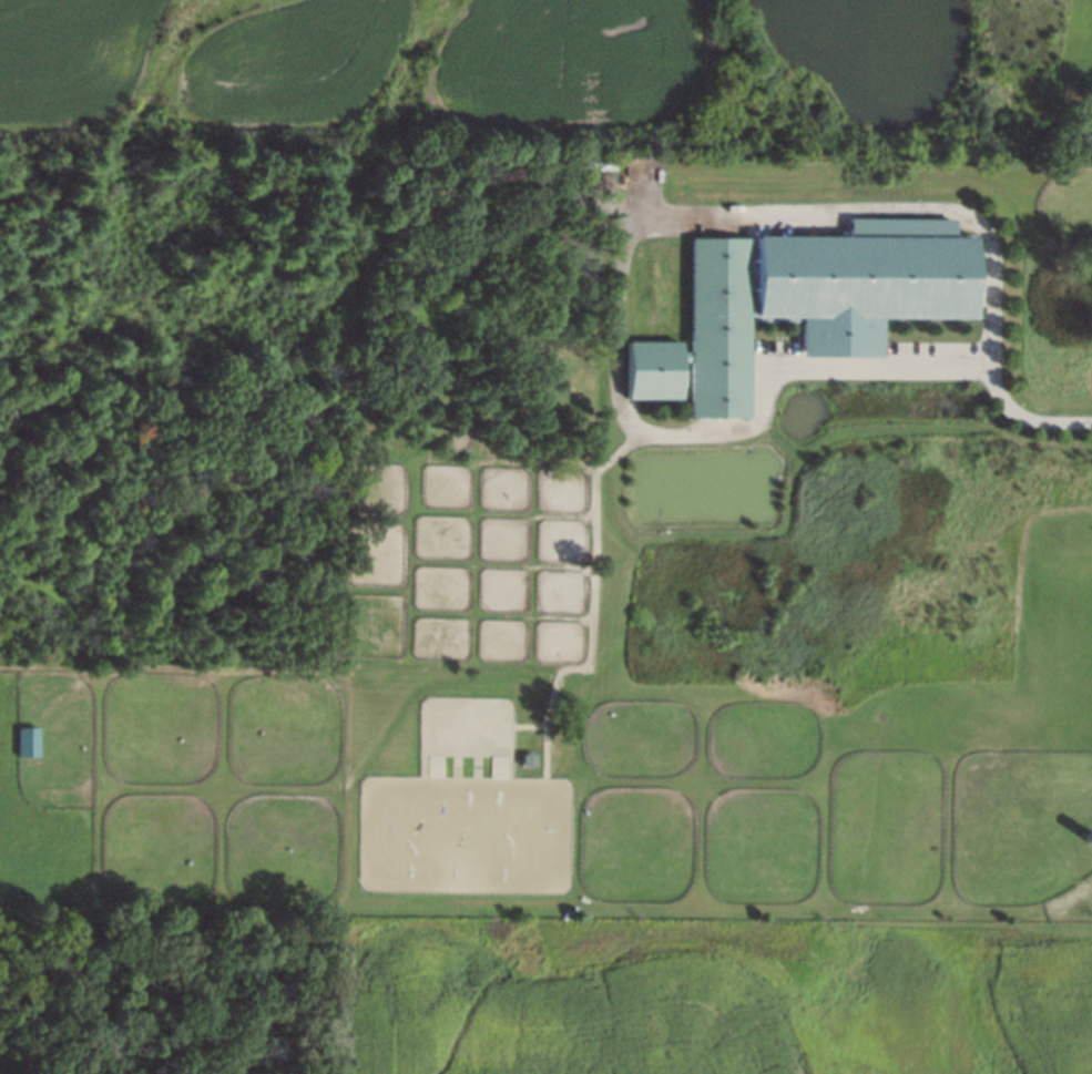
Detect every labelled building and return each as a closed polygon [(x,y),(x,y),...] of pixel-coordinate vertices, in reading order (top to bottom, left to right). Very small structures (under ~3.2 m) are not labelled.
[(757,236),(850,235),(850,218),(956,218),(957,237),(976,237),(977,319),(882,316),(884,358),(802,356),(802,324),(749,323),(749,418),(692,417),(692,362),(682,364),(681,398),(630,398),(630,342),(683,342),(682,351),(692,352),(694,237),(757,236)] [(19,728),(19,757),(40,758),(40,729),(19,728)]
